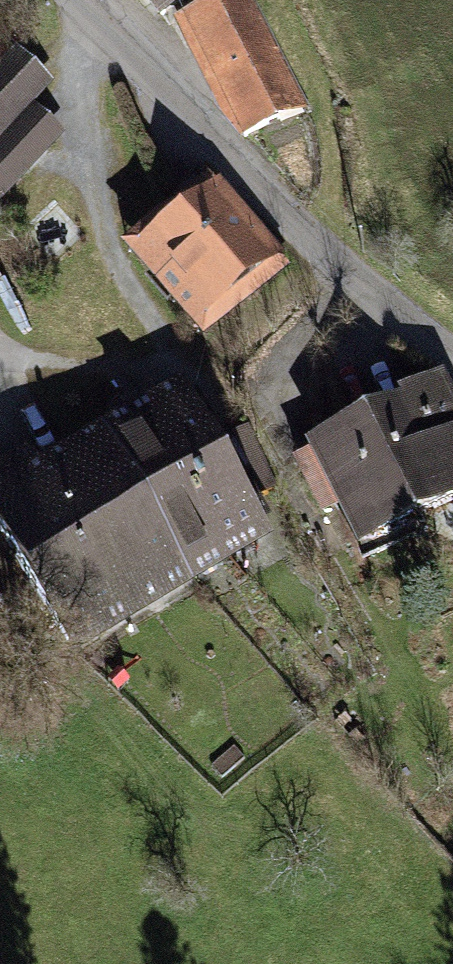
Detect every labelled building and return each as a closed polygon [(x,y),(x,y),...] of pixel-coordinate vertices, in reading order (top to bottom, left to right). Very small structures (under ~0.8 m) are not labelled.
[(163,17),(182,0),(149,0),(163,17)] [(185,19),(244,135),(304,105),(251,0),(221,0),(185,19)] [(11,120),(0,110),(0,132),(11,120)] [(213,190),(149,246),(211,315),(276,257),(213,190)] [(376,425),(398,465),(391,468),(413,516),(452,494),(452,403),(440,378),(406,395),(412,408),(376,425)] [(187,400),(110,447),(186,572),(260,529),(187,400)] [(398,465),(376,425),(372,428),(366,416),(346,426),(353,438),(301,466),(325,513),(349,500),(370,538),(413,516),(391,468),(398,465)] [(186,572),(110,447),(41,487),(114,613),(186,572)] [(41,487),(24,459),(0,472),(0,524),(67,641),(114,613),(41,487)]
